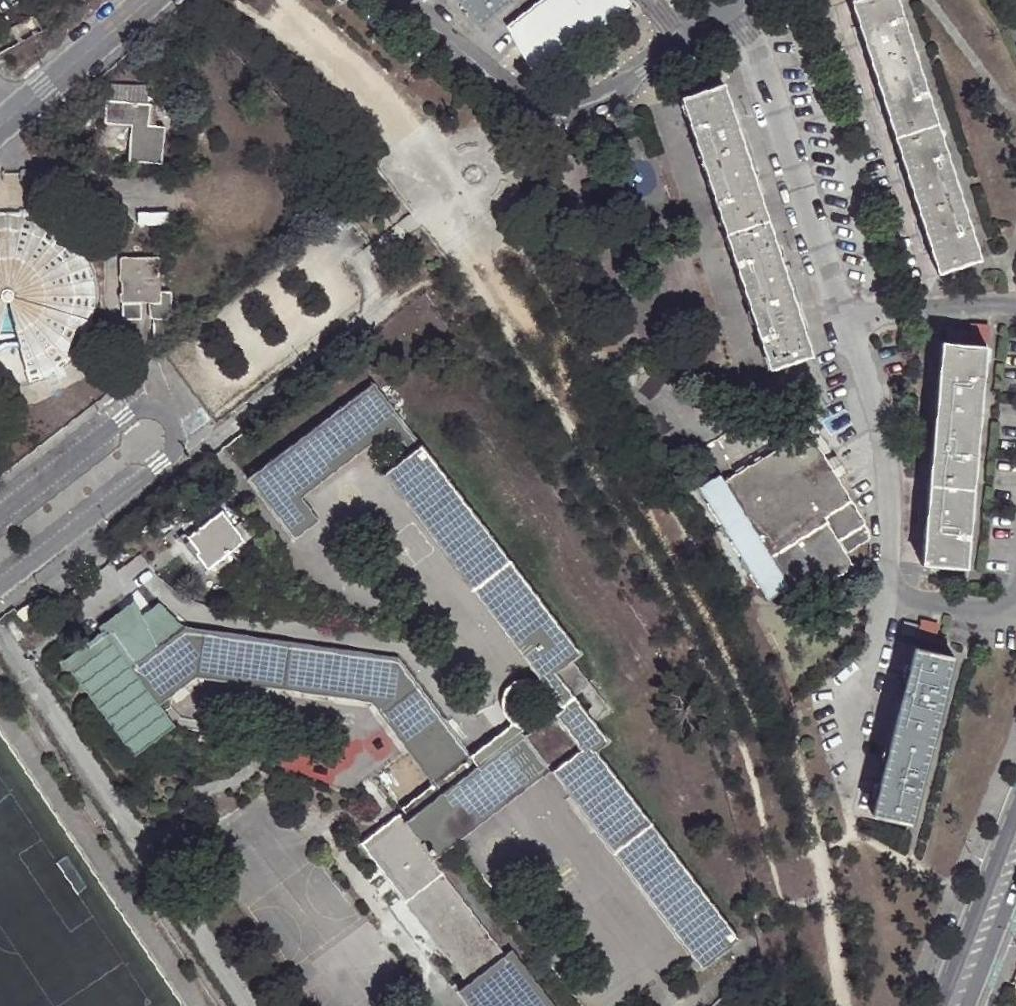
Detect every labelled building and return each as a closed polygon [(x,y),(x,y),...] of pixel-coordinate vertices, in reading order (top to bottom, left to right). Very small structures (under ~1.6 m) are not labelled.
[(478,23),(507,0),(460,0),(478,23)] [(533,8),(525,14),(520,22),(519,32),(522,42),(528,50),(532,47),(537,54),(554,40),(551,36),(595,12),(598,17),(618,0),(543,0),(533,8)] [(848,1),(856,25),(866,53),(877,85),(884,112),(901,163),(910,191),(920,221),(929,250),(936,275),(979,260),(896,0),(852,0),(848,1)] [(30,17),(10,28),(15,37),(20,35),(19,33),(28,28),(29,30),(35,27),(30,17)] [(132,154),(166,157),(168,119),(149,118),(149,96),(147,96),(148,79),(112,77),(112,94),(108,95),(106,116),(134,117),(132,154)] [(768,372),(811,358),(722,82),(679,97),(768,372)] [(20,170),(20,180),(39,170),(39,168),(22,167),(20,170)] [(0,208),(0,383),(9,385),(31,383),(56,373),(76,358),(87,345),(97,323),(102,300),(100,279),(93,258),(77,235),(63,222),(42,212),(16,207),(0,208)] [(160,296),(163,293),(163,253),(159,249),(125,250),(122,253),(123,293),(127,296),(148,295),(160,296)] [(172,294),(163,293),(160,296),(148,295),(149,318),(151,322),(169,321),(171,318),(172,294)] [(985,346),(939,342),(937,369),(934,398),(932,431),(929,461),(925,508),(922,541),(920,566),(965,570),(985,346)] [(524,735),(522,732),(409,818),(404,822),(433,860),(550,771),(690,957),(701,970),(740,940),(596,752),(609,741),(592,720),(584,709),(575,696),(581,690),(589,683),(573,659),(581,653),(373,382),(247,476),(295,537),(318,519),(300,496),(392,427),(410,451),(382,473),(547,687),(562,707),(524,735)] [(812,430),(726,482),(725,479),(718,478),(706,485),(704,492),(768,598),(775,600),(792,590),(801,603),(858,570),(842,541),(870,525),(812,430)] [(248,536),(237,523),(226,506),(191,533),(203,548),(199,551),(211,565),(248,536)] [(245,515),(237,523),(248,536),(257,531),(245,515)] [(203,548),(191,533),(188,529),(182,534),(195,553),(199,551),(203,548)] [(31,598),(16,610),(24,620),(39,608),(31,598)] [(98,626),(102,631),(107,640),(141,615),(134,599),(98,626)] [(107,640),(102,631),(93,637),(62,660),(133,755),(173,725),(158,705),(195,676),(371,701),(409,751),(433,784),(470,755),(398,657),(184,627),(158,602),(141,615),(107,640)] [(12,618),(4,623),(18,641),(25,635),(12,618)] [(885,765),(880,780),(871,814),(909,825),(953,657),(914,648),(905,682),(901,696),(885,765)] [(608,707),(589,683),(581,690),(592,705),(584,709),(592,720),(600,714),(608,707)] [(470,755),(433,784),(401,808),(403,810),(409,818),(522,732),(501,732),(470,755)] [(873,778),(880,780),(885,765),(878,763),(873,778)] [(409,818),(403,810),(360,842),(466,985),(506,956),(433,860),(404,822),(409,818)] [(466,985),(459,991),(471,1005),(554,1005),(512,951),(506,956),(466,985)]
